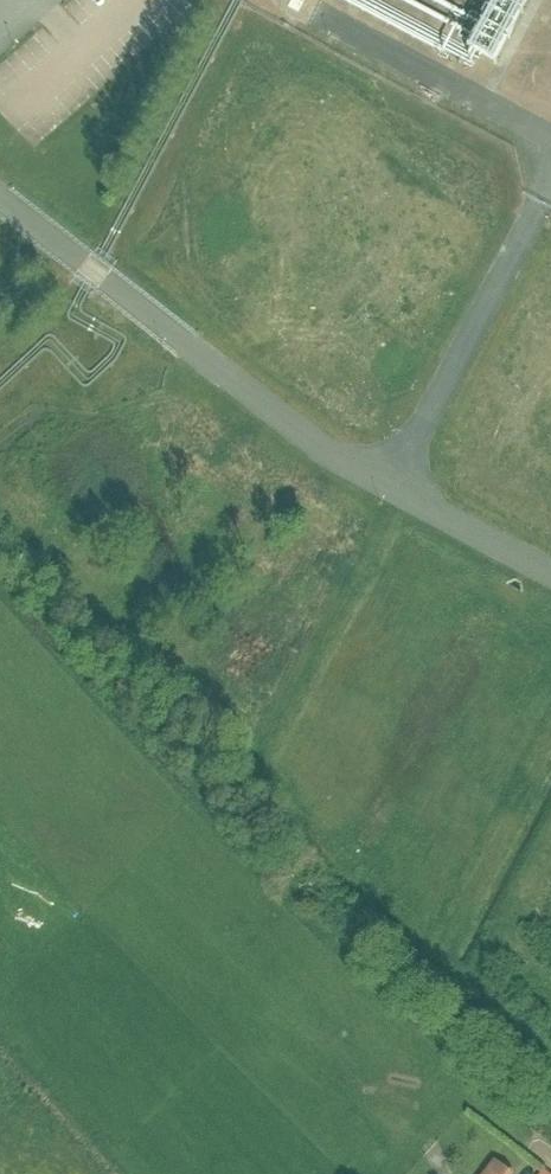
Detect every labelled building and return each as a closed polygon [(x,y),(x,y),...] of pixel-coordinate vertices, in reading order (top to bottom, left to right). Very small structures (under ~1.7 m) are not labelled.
[(494,1159),(483,1173),(515,1173),(494,1159)]
